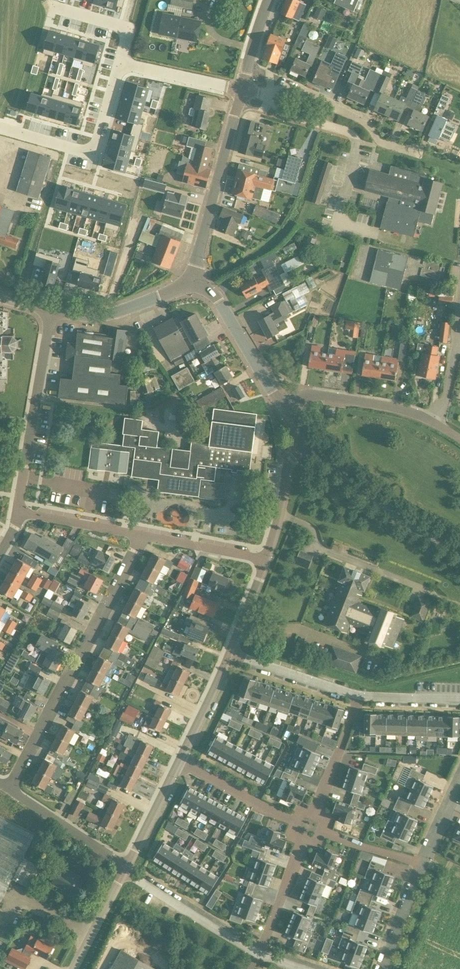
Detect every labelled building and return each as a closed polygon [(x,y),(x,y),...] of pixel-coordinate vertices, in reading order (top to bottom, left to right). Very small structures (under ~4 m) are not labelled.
[(104,6),(115,9),(116,6),(123,7),(125,0),(106,0),(104,6)] [(170,3),(170,4),(169,3),(167,10),(175,12),(174,15),(163,13),(159,33),(196,41),(200,21),(181,17),(183,7),(192,9),(194,0),(165,0),(164,2),(170,3)] [(293,18),(299,21),(306,4),(300,1),(297,0),(285,0),(280,13),(292,19),(293,18)] [(359,0),(335,0),(334,3),(354,11),(359,0)] [(325,10),(318,7),(315,13),(323,16),(325,10)] [(305,75),(310,65),(311,66),(320,46),(307,39),(308,37),(306,36),(311,26),(304,23),(294,45),(302,48),(301,50),(310,54),(306,63),(296,59),(290,71),(298,74),(299,73),(305,75)] [(50,31),(45,48),(55,51),(60,34),(50,31)] [(277,63),(286,40),(278,37),(279,34),(273,32),(273,35),(271,34),(262,58),(277,63)] [(60,34),(55,51),(65,54),(70,37),(60,34)] [(325,47),(332,50),(337,39),(329,36),(325,47)] [(70,37),(65,54),(75,57),(80,40),(70,37)] [(80,40),(75,57),(84,60),(89,42),(80,40)] [(89,42),(84,60),(95,63),(96,57),(98,58),(100,51),(98,51),(100,45),(89,42)] [(361,60),(362,57),(365,51),(358,48),(355,54),(354,57),(361,60)] [(327,87),(331,78),(337,80),(346,58),(336,53),(332,64),(323,59),(321,64),(313,81),(327,87)] [(347,82),(353,84),(347,97),(364,104),(369,91),(370,89),(372,90),(378,72),(382,74),(384,70),(377,67),(375,71),(370,68),(366,77),(359,74),(363,65),(353,60),(348,71),(352,72),(347,82)] [(387,115),(394,99),(388,96),(390,91),(386,89),(392,73),(389,72),(390,68),(386,66),(385,70),(384,70),(382,74),(378,72),(372,90),(375,91),(372,99),(378,102),(375,109),(387,115)] [(127,82),(124,95),(145,101),(149,88),(127,82)] [(394,99),(387,115),(398,120),(405,105),(410,107),(418,90),(411,87),(406,97),(401,95),(399,101),(394,99)] [(428,116),(419,112),(425,98),(424,93),(418,90),(410,107),(409,108),(414,111),(408,124),(422,130),(428,116)] [(441,116),(445,109),(451,95),(444,92),(443,94),(442,94),(440,100),(431,120),(436,122),(431,134),(429,138),(430,140),(435,142),(437,141),(438,137),(448,142),(449,140),(450,139),(452,136),(453,134),(454,131),(455,128),(456,126),(455,126),(455,125),(446,121),(447,119),(441,116)] [(32,93),(27,110),(37,113),(42,96),(32,93)] [(42,96),(37,113),(47,116),(52,99),(42,96)] [(124,96),(121,105),(143,111),(145,103),(124,96)] [(190,115),(193,116),(191,126),(206,129),(210,112),(208,111),(211,99),(197,96),(195,108),(192,107),(190,108),(189,113),(190,115)] [(52,99),(47,116),(57,119),(62,102),(52,99)] [(62,102),(57,119),(67,122),(72,104),(62,102)] [(72,104),(67,122),(77,125),(79,119),(81,120),(82,113),(80,113),(82,107),(72,104)] [(121,105),(117,118),(139,124),(143,111),(121,105)] [(244,133),(239,151),(262,158),(266,144),(257,142),(258,137),(251,135),(255,122),(248,120),(244,133)] [(113,131),(110,143),(132,150),(135,137),(113,131)] [(110,144),(107,153),(129,159),(131,151),(110,144)] [(193,164),(207,168),(212,148),(198,144),(194,160),(193,164)] [(29,150),(16,191),(39,198),(52,157),(29,150)] [(107,153),(103,166),(125,172),(129,159),(107,153)] [(211,169),(207,168),(193,164),(194,160),(183,155),(181,161),(179,160),(176,172),(184,174),(182,182),(206,188),(211,169)] [(284,169),(298,173),(302,158),(289,155),(284,169)] [(286,160),(278,158),(276,165),(284,167),(286,160)] [(318,204),(332,163),(325,161),(312,202),(318,204)] [(300,184),(296,183),(298,173),(284,169),(282,179),(274,177),(273,179),(265,177),(267,172),(240,164),(235,180),(264,188),(271,190),(275,191),(276,189),(297,196),(300,184)] [(405,200),(410,180),(407,179),(370,170),(365,190),(405,200)] [(410,180),(405,200),(404,205),(387,201),(380,228),(413,237),(421,210),(434,213),(442,183),(426,179),(427,175),(410,170),(407,179),(410,180)] [(167,184),(145,178),(143,187),(164,193),(167,184)] [(237,195),(245,196),(252,198),(261,200),(264,188),(235,180),(232,193),(237,195)] [(61,186),(55,208),(68,211),(74,189),(61,186)] [(74,189),(68,211),(77,214),(84,192),(74,189)] [(84,192),(77,214),(87,217),(93,195),(84,192)] [(185,206),(188,197),(174,193),(174,194),(168,192),(163,212),(181,217),(184,205),(185,206)] [(93,195),(87,217),(97,220),(103,198),(93,195)] [(103,198),(97,220),(107,222),(113,201),(103,198)] [(113,201),(107,222),(120,226),(126,204),(113,201)] [(279,213),(256,204),(252,213),(276,223),(279,213)] [(15,248),(19,238),(7,234),(15,210),(0,205),(0,243),(15,248)] [(240,223),(243,215),(224,207),(220,215),(223,216),(218,229),(233,235),(238,222),(240,223)] [(170,268),(180,242),(185,229),(170,223),(164,222),(159,233),(156,232),(155,235),(145,231),(151,216),(148,215),(139,239),(158,247),(152,261),(170,268)] [(247,239),(250,233),(243,230),(241,236),(247,239)] [(308,237),(306,244),(313,246),(315,239),(308,237)] [(286,254),(297,248),(294,243),(283,248),(286,254)] [(378,249),(369,282),(399,290),(408,257),(378,249)] [(104,274),(111,276),(118,253),(111,251),(104,274)] [(42,253),(40,261),(46,263),(41,282),(53,285),(60,263),(48,260),(49,255),(42,253)] [(299,254),(281,264),(285,272),(304,263),(299,254)] [(261,289),(261,288),(267,285),(270,291),(273,289),(276,294),(290,287),(289,284),(286,285),(274,262),(261,269),(264,274),(255,278),(254,276),(240,284),(247,297),(261,289)] [(78,264),(76,272),(81,273),(77,285),(99,291),(103,278),(84,273),(86,266),(78,264)] [(306,279),(311,289),(316,286),(311,276),(306,279)] [(279,332),(278,331),(288,326),(284,319),(290,316),(288,313),(295,309),(295,310),(307,304),(306,302),(308,301),(304,293),(310,290),(305,281),(282,293),(285,299),(282,301),(281,300),(270,306),(273,312),(269,314),(270,315),(259,320),(268,338),(279,332)] [(452,304),(453,293),(440,292),(439,303),(452,304)] [(5,391),(5,383),(7,383),(8,359),(14,359),(14,354),(15,353),(14,351),(18,348),(21,349),(21,347),(18,346),(19,340),(21,339),(21,338),(18,339),(14,336),(14,328),(8,328),(8,318),(10,318),(10,317),(8,317),(9,311),(0,309),(0,391),(5,391)] [(192,343),(208,335),(203,326),(196,313),(188,317),(187,315),(183,314),(178,316),(179,318),(174,321),(183,338),(188,335),(192,343)] [(190,350),(183,338),(174,321),(172,318),(154,328),(171,360),(173,359),(176,365),(184,361),(181,355),(190,350)] [(358,337),(360,323),(346,320),(345,328),(351,329),(350,336),(358,337)] [(441,321),(439,341),(447,342),(450,322),(441,321)] [(119,386),(127,331),(110,328),(109,335),(78,331),(77,341),(73,375),(72,379),(60,377),(58,397),(125,407),(128,387),(119,386)] [(401,340),(398,358),(382,356),(379,377),(396,380),(399,360),(405,361),(408,341),(401,340)] [(440,356),(437,355),(438,346),(418,342),(416,351),(422,353),(418,375),(435,378),(440,356)] [(200,353),(205,361),(201,363),(205,370),(211,366),(219,362),(216,356),(219,354),(214,344),(200,353)] [(325,369),(328,353),(320,352),(321,346),(312,345),(308,366),(325,369)] [(199,355),(195,348),(184,354),(187,360),(199,355)] [(355,352),(345,350),(336,349),(335,354),(328,353),(325,369),(352,373),(355,352)] [(379,377),(382,356),(365,353),(362,375),(379,377)] [(220,385),(222,384),(222,385),(234,378),(226,365),(222,367),(219,362),(211,366),(205,370),(208,374),(214,371),(215,372),(214,372),(216,376),(215,377),(220,385)] [(143,371),(156,369),(154,363),(142,366),(143,371)] [(187,366),(171,375),(179,389),(195,380),(187,366)] [(161,392),(156,376),(149,378),(148,377),(140,380),(146,399),(154,396),(154,395),(161,392)] [(239,400),(245,396),(239,385),(232,389),(239,400)] [(222,386),(196,400),(201,409),(226,395),(222,386)] [(139,405),(139,391),(130,390),(130,405),(139,405)] [(225,498),(226,486),(226,483),(212,481),(212,480),(215,481),(216,467),(250,471),(257,413),(214,408),(209,443),(191,441),(190,450),(173,448),(157,446),(159,431),(142,429),(143,419),(125,417),(123,433),(124,434),(123,445),(118,444),(117,449),(124,450),(124,452),(128,453),(125,473),(127,473),(127,471),(132,472),(132,476),(159,479),(157,491),(199,496),(200,496),(200,497),(215,499),(215,497),(225,498)] [(117,449),(118,444),(92,441),(88,468),(125,473),(128,453),(124,452),(124,450),(117,449)] [(164,513),(164,521),(178,521),(178,511),(173,511),(173,513),(164,513)] [(35,551),(46,557),(44,561),(52,566),(54,562),(63,547),(47,538),(45,540),(32,533),(25,546),(35,552),(35,551)] [(77,557),(83,545),(75,541),(69,553),(77,557)] [(115,558),(105,552),(99,549),(92,563),(98,566),(108,571),(115,558)] [(77,560),(88,565),(91,558),(80,553),(77,560)] [(166,557),(165,558),(154,553),(146,567),(159,574),(164,564),(170,568),(173,561),(166,557)] [(177,565),(186,570),(193,558),(183,553),(177,565)] [(295,563),(309,569),(313,559),(299,553),(295,563)] [(12,569),(25,576),(31,566),(18,558),(12,569)] [(228,579),(213,573),(195,565),(191,577),(190,577),(187,584),(196,587),(199,580),(208,585),(223,591),(228,579)] [(339,580),(359,588),(356,595),(360,596),(362,590),(365,590),(370,576),(344,566),(339,580)] [(158,582),(155,581),(159,574),(146,567),(141,577),(139,582),(154,590),(164,595),(167,589),(157,584),(158,582)] [(225,567),(223,573),(228,576),(231,570),(225,567)] [(103,580),(91,574),(85,570),(85,571),(80,568),(78,574),(81,576),(81,577),(88,580),(85,586),(97,592),(103,580)] [(6,579),(19,587),(25,576),(12,569),(6,579)] [(175,579),(183,582),(187,573),(179,570),(175,579)] [(48,589),(48,588),(51,584),(33,573),(29,579),(39,585),(40,584),(48,589)] [(66,584),(75,589),(79,582),(69,577),(66,584)] [(6,579),(0,589),(0,590),(13,598),(19,587),(6,579)] [(26,584),(36,590),(39,585),(29,579),(26,584)] [(359,588),(339,580),(322,623),(347,633),(350,624),(369,631),(366,640),(385,647),(385,645),(393,648),(404,619),(396,616),(397,614),(379,606),(377,610),(358,602),(360,596),(356,595),(359,588)] [(148,594),(151,596),(154,590),(139,582),(136,587),(131,596),(143,603),(148,594)] [(196,587),(187,584),(183,595),(191,599),(196,587)] [(41,602),(60,612),(64,605),(60,603),(61,601),(59,600),(58,602),(54,600),(53,600),(50,598),(54,591),(48,588),(41,602)] [(20,595),(30,601),(34,595),(24,589),(20,595)] [(90,605),(79,600),(80,598),(73,594),(68,604),(75,608),(72,613),(83,619),(90,605)] [(213,616),(218,603),(196,594),(191,607),(213,616)] [(143,603),(131,596),(123,611),(131,615),(129,620),(142,627),(145,621),(136,617),(143,603)] [(419,597),(414,609),(412,616),(423,620),(430,601),(419,597)] [(38,609),(57,619),(60,612),(41,602),(38,609)] [(208,627),(194,621),(195,619),(189,616),(190,614),(183,610),(178,621),(192,626),(189,633),(203,639),(208,627)] [(120,616),(118,621),(111,633),(124,640),(128,631),(146,640),(151,632),(142,627),(129,620),(120,616)] [(18,622),(7,617),(4,622),(14,628),(18,622)] [(77,629),(66,623),(67,621),(62,618),(59,624),(64,627),(59,637),(70,642),(77,629)] [(1,628),(11,634),(14,628),(4,622),(1,628)] [(178,640),(180,634),(163,627),(160,633),(178,640)] [(51,633),(48,639),(55,642),(58,637),(51,633)] [(121,653),(118,651),(124,640),(111,633),(105,645),(102,650),(126,663),(126,662),(132,666),(135,660),(121,653)] [(36,662),(35,662),(42,666),(43,666),(44,667),(45,664),(56,670),(64,654),(55,649),(57,645),(58,644),(55,642),(48,639),(42,635),(36,646),(42,649),(37,659),(36,662)] [(185,643),(183,649),(175,646),(174,649),(172,648),(173,646),(165,642),(162,648),(180,656),(181,653),(195,659),(199,649),(185,643)] [(160,649),(154,646),(145,663),(156,669),(165,651),(160,649)] [(356,672),(361,656),(333,646),(327,663),(356,672)] [(106,674),(112,662),(115,664),(124,668),(126,663),(102,650),(99,655),(93,667),(106,674)] [(17,660),(20,655),(14,651),(12,654),(11,656),(17,660)] [(169,667),(175,670),(172,677),(184,683),(190,671),(178,665),(179,663),(173,660),(169,667)] [(29,676),(24,686),(35,692),(37,690),(43,693),(50,680),(39,674),(42,668),(30,662),(25,671),(26,671),(26,672),(34,676),(33,677),(29,676)] [(106,674),(93,667),(84,684),(100,693),(103,687),(104,688),(110,676),(106,674)] [(128,672),(126,678),(132,681),(135,675),(128,672)] [(143,680),(154,685),(158,678),(147,673),(143,680)] [(184,683),(172,677),(166,674),(163,681),(162,681),(159,688),(166,691),(166,689),(178,695),(184,683)] [(257,680),(245,676),(243,683),(241,682),(239,688),(241,689),(239,695),(250,699),(256,680),(257,680)] [(266,683),(256,680),(250,699),(249,704),(258,707),(260,702),(266,683)] [(276,687),(266,683),(260,702),(269,706),(276,687)] [(100,693),(84,684),(75,701),(87,708),(94,696),(97,698),(100,693)] [(285,690),(276,687),(269,706),(279,709),(285,690)] [(295,693),(285,690),(279,709),(288,712),(295,693)] [(304,696),(295,693),(288,712),(298,715),(304,696)] [(37,706),(26,701),(23,699),(24,698),(16,694),(12,703),(14,704),(12,708),(13,711),(29,720),(37,706)] [(314,699),(304,696),(298,715),(307,718),(314,699)] [(152,707),(158,710),(155,715),(166,720),(171,709),(160,704),(162,701),(156,699),(152,707)] [(323,703),(314,699),(307,718),(317,721),(323,703)] [(90,724),(81,719),(87,708),(75,701),(66,719),(74,723),(87,730),(90,724)] [(333,706),(323,703),(317,721),(326,725),(333,706)] [(344,709),(333,705),(333,706),(326,725),(326,727),(337,731),(344,709)] [(131,724),(135,717),(122,710),(118,717),(131,724)] [(377,713),(365,713),(364,736),(376,736),(376,734),(377,714),(377,713)] [(387,714),(377,714),(376,734),(387,734),(387,714)] [(397,715),(387,714),(387,734),(397,734),(397,715)] [(16,727),(17,725),(0,715),(0,731),(4,733),(2,735),(17,743),(23,731),(16,727)] [(149,728),(150,726),(161,731),(166,720),(155,715),(152,721),(146,719),(143,725),(149,728)] [(407,715),(397,715),(397,734),(407,735),(407,715)] [(417,715),(407,715),(407,735),(417,735),(417,715)] [(427,716),(417,715),(417,735),(416,740),(427,740),(427,735),(427,716)] [(437,716),(427,716),(427,735),(437,736),(437,716)] [(447,716),(437,716),(437,736),(447,736),(447,716)] [(447,716),(447,736),(459,736),(459,730),(459,723),(459,716),(447,716)] [(231,719),(228,725),(233,727),(236,721),(231,719)] [(240,730),(242,724),(236,721),(233,727),(240,730)] [(263,723),(257,721),(255,726),(260,729),(263,723)] [(95,734),(87,730),(74,723),(71,728),(63,724),(57,736),(69,742),(75,731),(88,738),(91,734),(94,735),(95,734)] [(268,726),(263,723),(260,729),(266,731),(268,726)] [(298,734),(301,728),(294,725),(292,732),(298,734)] [(120,729),(114,727),(111,733),(116,736),(120,729)] [(251,728),(248,734),(253,736),(256,730),(251,728)] [(278,730),(272,728),(270,733),(275,736),(278,730)] [(259,739),(262,733),(256,730),(253,736),(259,739)] [(123,745),(148,757),(154,746),(142,740),(142,741),(138,739),(138,737),(129,733),(123,745)] [(217,758),(226,740),(217,735),(217,734),(207,753),(217,758)] [(59,752),(56,757),(63,761),(69,765),(72,759),(63,754),(69,742),(57,736),(50,748),(59,752)] [(270,737),(267,743),(273,745),(276,739),(270,737)] [(279,748),(282,742),(276,739),(273,745),(279,748)] [(227,763),(236,745),(226,740),(217,758),(227,763)] [(298,757),(316,765),(320,755),(321,755),(321,754),(309,749),(312,743),(306,740),(303,746),(303,747),(298,757)] [(148,757),(123,745),(119,743),(117,748),(127,753),(127,754),(133,758),(131,762),(143,768),(148,757)] [(1,747),(2,745),(0,744),(0,760),(6,763),(12,753),(1,747)] [(236,768),(246,750),(236,745),(227,763),(236,768)] [(246,773),(255,755),(246,750),(236,768),(246,773)] [(106,755),(99,752),(96,759),(103,762),(106,755)] [(255,778),(265,761),(255,755),(246,773),(255,778)] [(51,777),(57,765),(60,767),(63,761),(56,757),(53,763),(45,758),(39,770),(51,777)] [(291,774),(297,777),(300,771),(311,776),(316,765),(298,757),(294,768),(293,768),(294,768),(291,774)] [(143,768),(131,762),(130,765),(122,761),(120,764),(109,759),(106,764),(112,767),(137,779),(143,768)] [(265,761),(255,778),(265,783),(265,784),(275,766),(274,765),(274,766),(265,761)] [(346,777),(364,783),(368,772),(376,774),(378,767),(364,763),(362,769),(350,765),(350,766),(346,777)] [(112,767),(110,772),(123,778),(120,785),(132,790),(137,779),(112,767)] [(404,785),(411,789),(429,797),(434,786),(422,781),(425,775),(412,768),(409,775),(404,785)] [(108,778),(110,773),(99,769),(97,774),(108,778)] [(54,787),(47,783),(51,777),(39,770),(32,782),(45,789),(44,790),(51,793),(54,787)] [(297,777),(291,774),(283,771),(281,778),(288,781),(281,797),(280,797),(280,798),(292,803),(293,803),(292,802),(295,797),(302,800),(302,801),(307,789),(307,788),(307,789),(294,783),(297,777)] [(90,773),(87,778),(89,779),(99,784),(98,777),(90,773)] [(352,798),(358,800),(360,794),(361,794),(361,793),(364,783),(346,777),(343,788),(342,787),(342,788),(354,792),(352,798)] [(99,784),(89,779),(86,785),(96,790),(97,789),(99,784)] [(189,809),(199,792),(189,787),(189,786),(179,804),(179,805),(180,804),(189,809)] [(71,787),(69,792),(64,801),(70,804),(78,790),(71,787)] [(396,802),(409,809),(412,803),(424,808),(429,797),(411,789),(406,799),(399,796),(396,802)] [(80,796),(86,800),(89,793),(83,790),(80,796)] [(105,793),(102,799),(110,804),(107,811),(119,817),(125,804),(114,798),(114,797),(106,793),(105,792),(105,793)] [(199,815),(208,797),(199,792),(189,809),(199,815)] [(76,798),(69,812),(77,816),(84,803),(86,804),(87,801),(77,796),(76,798)] [(208,820),(218,802),(208,797),(199,815),(208,820)] [(366,803),(358,800),(352,798),(350,805),(337,800),(332,812),(333,812),(340,814),(339,820),(338,820),(351,825),(351,824),(350,824),(356,807),(364,810),(366,803)] [(218,825),(227,807),(218,802),(208,820),(218,825)] [(396,823),(413,831),(418,820),(406,815),(409,809),(396,802),(393,809),(400,812),(396,823)] [(0,816),(0,827),(5,831),(17,812),(10,808),(9,809),(6,807),(0,816)] [(227,830),(237,812),(227,807),(218,825),(227,830)] [(100,826),(101,824),(112,830),(119,817),(107,811),(103,818),(89,811),(86,818),(100,826)] [(17,812),(5,831),(15,838),(26,821),(23,819),(24,817),(17,812)] [(237,812),(227,830),(237,835),(237,836),(247,817),(246,817),(237,812)] [(178,817),(175,822),(181,826),(184,820),(178,817)] [(186,829),(189,823),(184,820),(181,826),(186,829)] [(413,831),(396,823),(391,833),(383,830),(380,836),(394,842),(397,836),(408,842),(413,831)] [(263,833),(265,826),(259,824),(257,831),(263,833)] [(354,826),(351,834),(362,837),(365,828),(354,826)] [(197,827),(194,833),(199,837),(203,831),(197,827)] [(260,851),(266,854),(269,847),(282,852),(282,853),(286,840),(278,838),(280,832),(281,832),(269,827),(268,828),(269,828),(263,845),(255,842),(252,849),(260,852),(260,851)] [(178,828),(175,833),(180,837),(184,831),(178,828)] [(186,840),(189,834),(184,831),(180,837),(186,840)] [(205,840),(208,834),(203,831),(199,837),(205,840)] [(197,838),(193,844),(199,847),(202,842),(197,838)] [(216,838),(212,844),(218,847),(221,842),(216,838)] [(162,865),(173,848),(164,842),(164,841),(152,859),(153,859),(162,865)] [(204,851),(208,845),(202,842),(199,847),(204,851)] [(223,851),(227,845),(221,842),(218,847),(223,851)] [(171,870),(182,854),(173,848),(162,865),(171,870)] [(216,849),(212,855),(218,858),(221,853),(216,849)] [(339,855),(339,854),(326,849),(326,850),(327,850),(324,855),(317,852),(312,864),(325,869),(323,875),(336,881),(339,874),(335,873),(336,870),(335,868),(333,867),(338,855),(339,855)] [(254,869),(272,875),(275,865),(276,865),(276,864),(264,860),(266,854),(260,851),(260,852),(258,858),(257,858),(258,858),(254,869)] [(223,862),(227,856),(221,853),(218,858),(223,862)] [(180,876),(191,859),(182,854),(171,870),(180,876)] [(189,882),(200,865),(191,859),(180,876),(189,882)] [(372,880),(390,887),(394,876),(382,871),(385,865),(371,860),(364,877),(372,880)] [(199,888),(209,871),(200,865),(189,882),(199,888)] [(74,896),(83,878),(72,873),(73,872),(61,866),(52,883),(63,888),(62,890),(74,896)] [(248,886),(254,889),(256,882),(268,887),(268,886),(272,875),(254,869),(250,880),(249,880),(250,880),(248,886)] [(209,871),(199,888),(208,894),(219,877),(219,876),(219,877),(209,871)] [(304,888),(321,895),(326,884),(326,885),(326,884),(333,887),(336,881),(323,875),(320,882),(308,877),(304,888)] [(358,895),(371,900),(374,894),(386,898),(390,887),(372,880),(368,891),(360,888),(358,895)] [(241,904),(259,910),(263,900),(263,899),(251,895),(254,889),(248,886),(245,893),(241,904)] [(222,892),(217,888),(206,905),(212,908),(222,892)] [(308,910),(314,912),(317,906),(321,895),(304,888),(300,898),(299,898),(299,899),(311,903),(308,910)] [(359,915),(377,922),(381,911),(369,906),(371,900),(358,895),(351,912),(359,915)] [(259,910),(241,904),(237,915),(255,922),(255,921),(259,910)] [(290,922),(307,929),(312,919),(312,918),(314,912),(308,910),(306,916),(294,911),(294,912),(290,922)] [(344,929),(358,935),(361,928),(372,933),(377,922),(359,915),(355,926),(347,923),(344,929)] [(313,932),(307,929),(290,922),(285,933),(296,938),(293,947),(304,952),(313,932)] [(0,928),(0,939),(8,944),(13,935),(0,928)] [(358,935),(344,929),(338,947),(346,950),(363,957),(368,945),(356,941),(358,935)] [(321,940),(323,936),(315,932),(313,935),(321,940)] [(53,946),(31,935),(25,948),(26,948),(23,953),(13,948),(7,960),(25,968),(31,957),(30,956),(32,951),(39,955),(40,954),(47,958),(53,946)] [(324,944),(324,943),(321,951),(328,954),(333,940),(327,937),(324,944)] [(110,968),(157,968),(121,949),(110,968)] [(341,961),(359,968),(363,957),(346,950),(341,961),(341,960),(341,961)]
